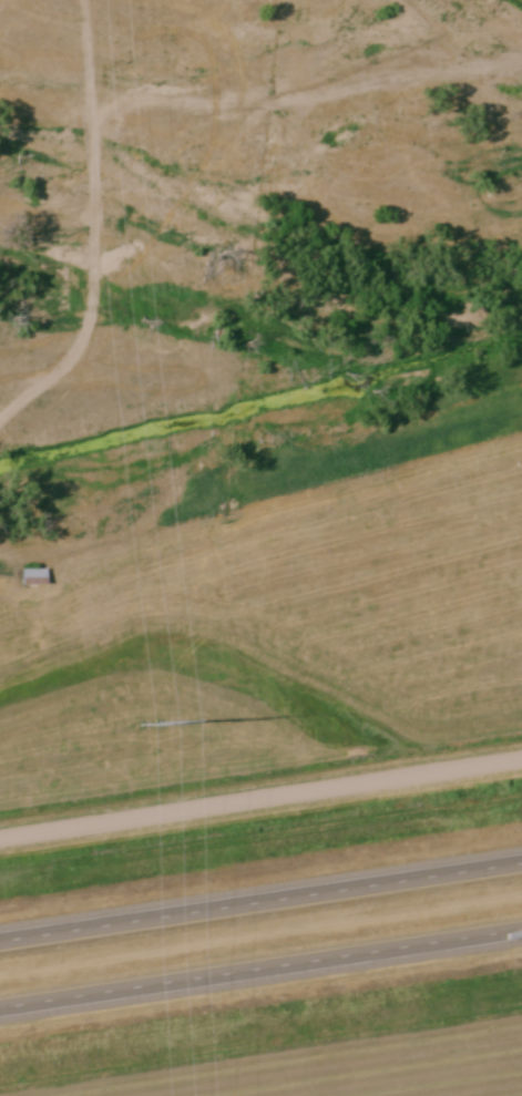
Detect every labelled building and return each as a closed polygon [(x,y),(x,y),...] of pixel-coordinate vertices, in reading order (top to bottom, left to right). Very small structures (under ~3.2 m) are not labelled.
[(47,570),(23,570),(23,586),(47,586),(47,570)]
